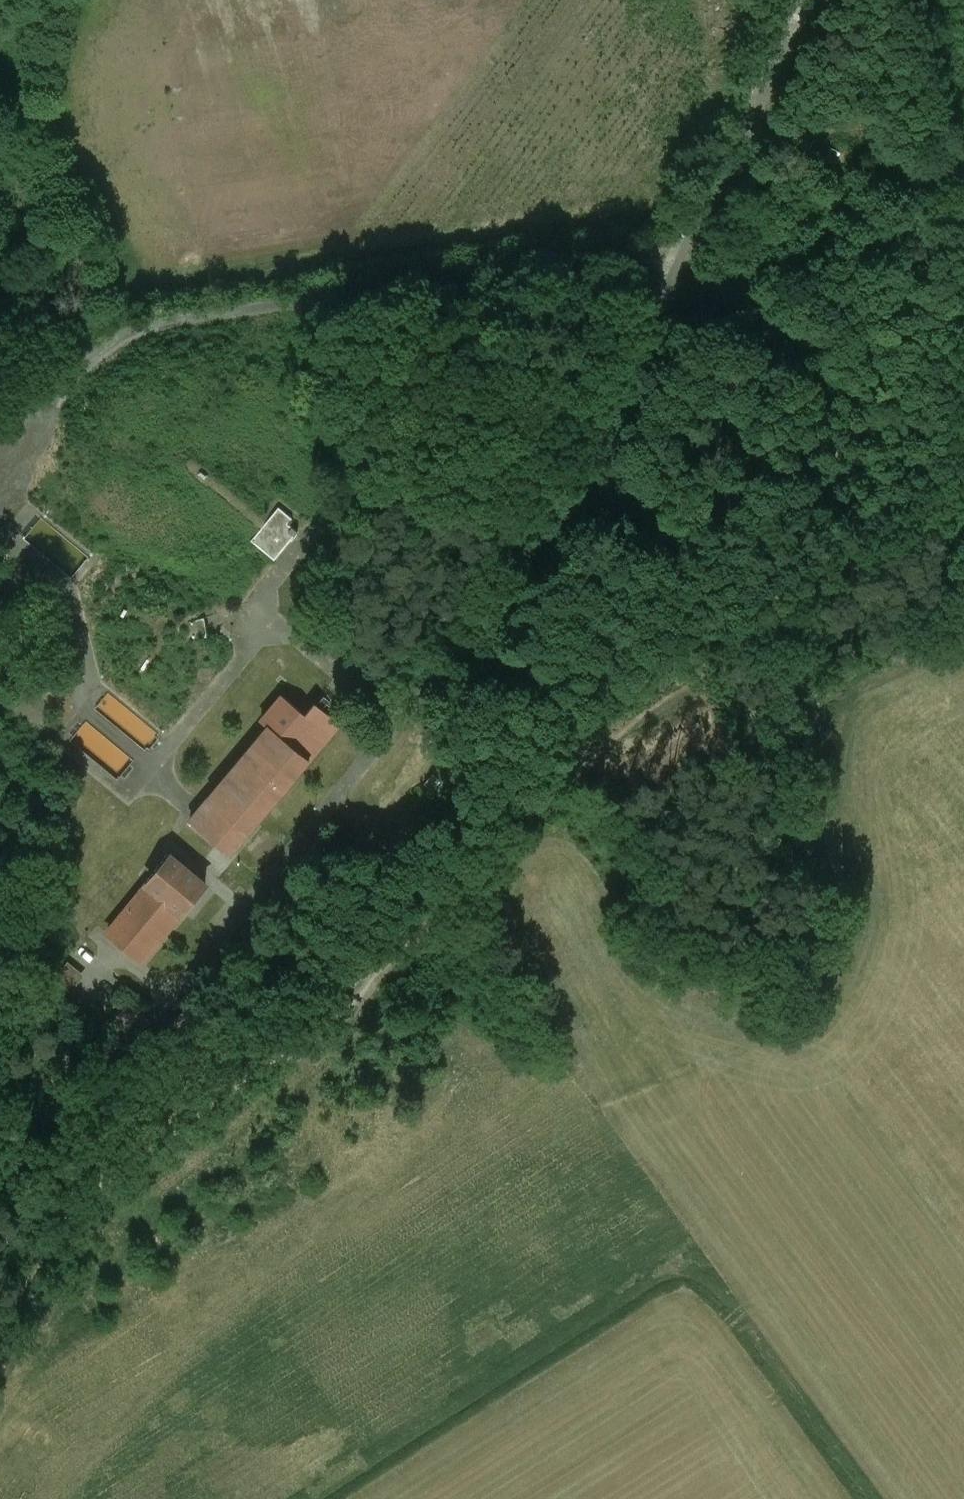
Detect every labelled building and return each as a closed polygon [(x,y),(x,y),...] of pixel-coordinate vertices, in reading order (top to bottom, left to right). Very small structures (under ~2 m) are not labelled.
[(842,152),(833,148),(827,160),(836,165),(842,152)] [(794,350),(785,344),(778,356),(787,361),(794,350)] [(292,517),(279,506),(251,539),(274,559),(298,531),(288,522),(292,517)] [(674,533),(665,527),(658,539),(667,544),(674,533)] [(543,671),(535,664),(528,672),(536,679),(543,671)] [(315,702),(305,714),(283,695),(261,721),(269,727),(270,726),(309,759),(340,723),(315,702)] [(205,802),(190,820),(191,821),(192,820),(230,852),(229,853),(231,854),(309,759),(270,726),(269,727),(205,802)] [(380,826),(372,836),(380,843),(388,833),(380,826)] [(171,855),(107,932),(142,960),(205,884),(171,855)] [(269,967),(260,960),(252,971),(260,978),(269,967)] [(128,977),(118,969),(114,973),(124,982),(128,977)] [(242,1009),(232,1001),(224,1010),(233,1019),(242,1009)]
